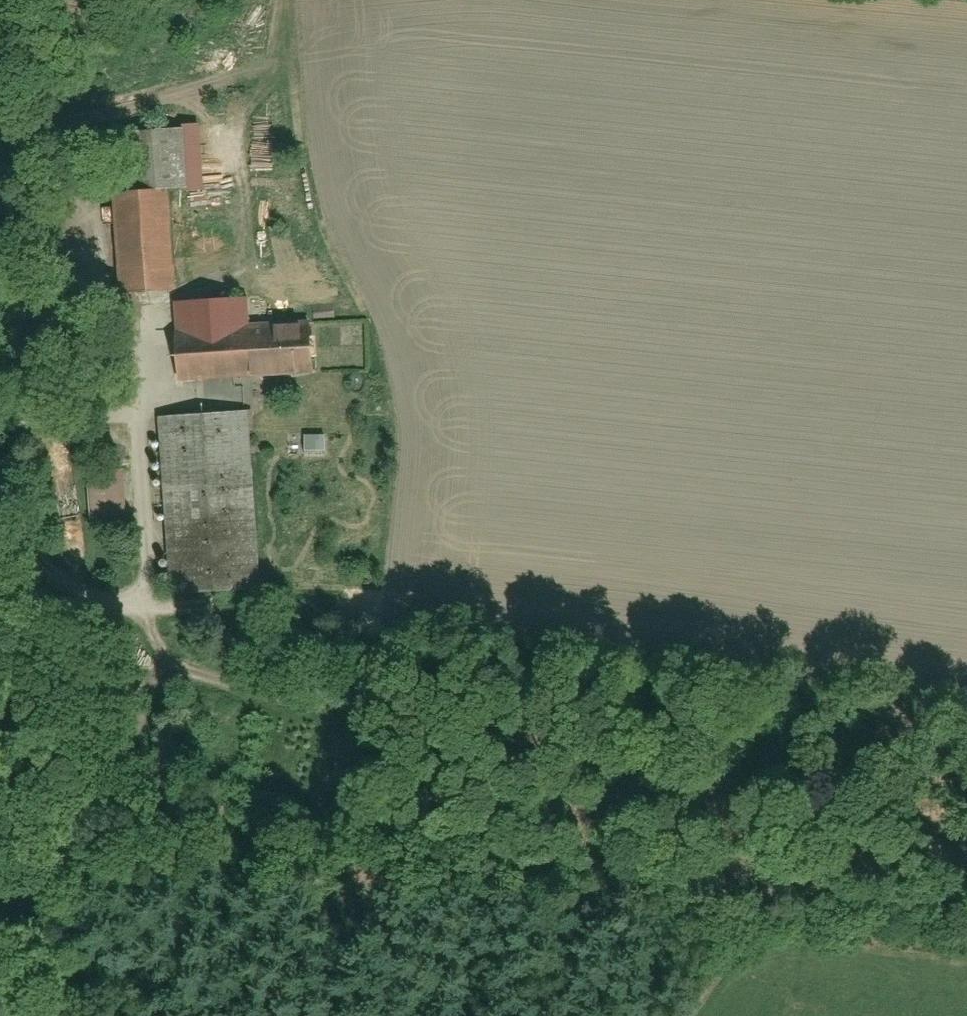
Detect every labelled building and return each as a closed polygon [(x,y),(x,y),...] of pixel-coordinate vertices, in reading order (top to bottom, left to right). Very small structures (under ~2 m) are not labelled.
[(105,193),(107,298),(168,297),(166,200),(185,200),(183,129),(145,129),(146,192),(105,193)] [(247,296),(176,297),(177,378),(319,375),(318,324),(247,326),(247,296)] [(163,417),(166,596),(252,594),(249,415),(163,417)] [(89,470),(89,525),(122,525),(122,470),(89,470)]
